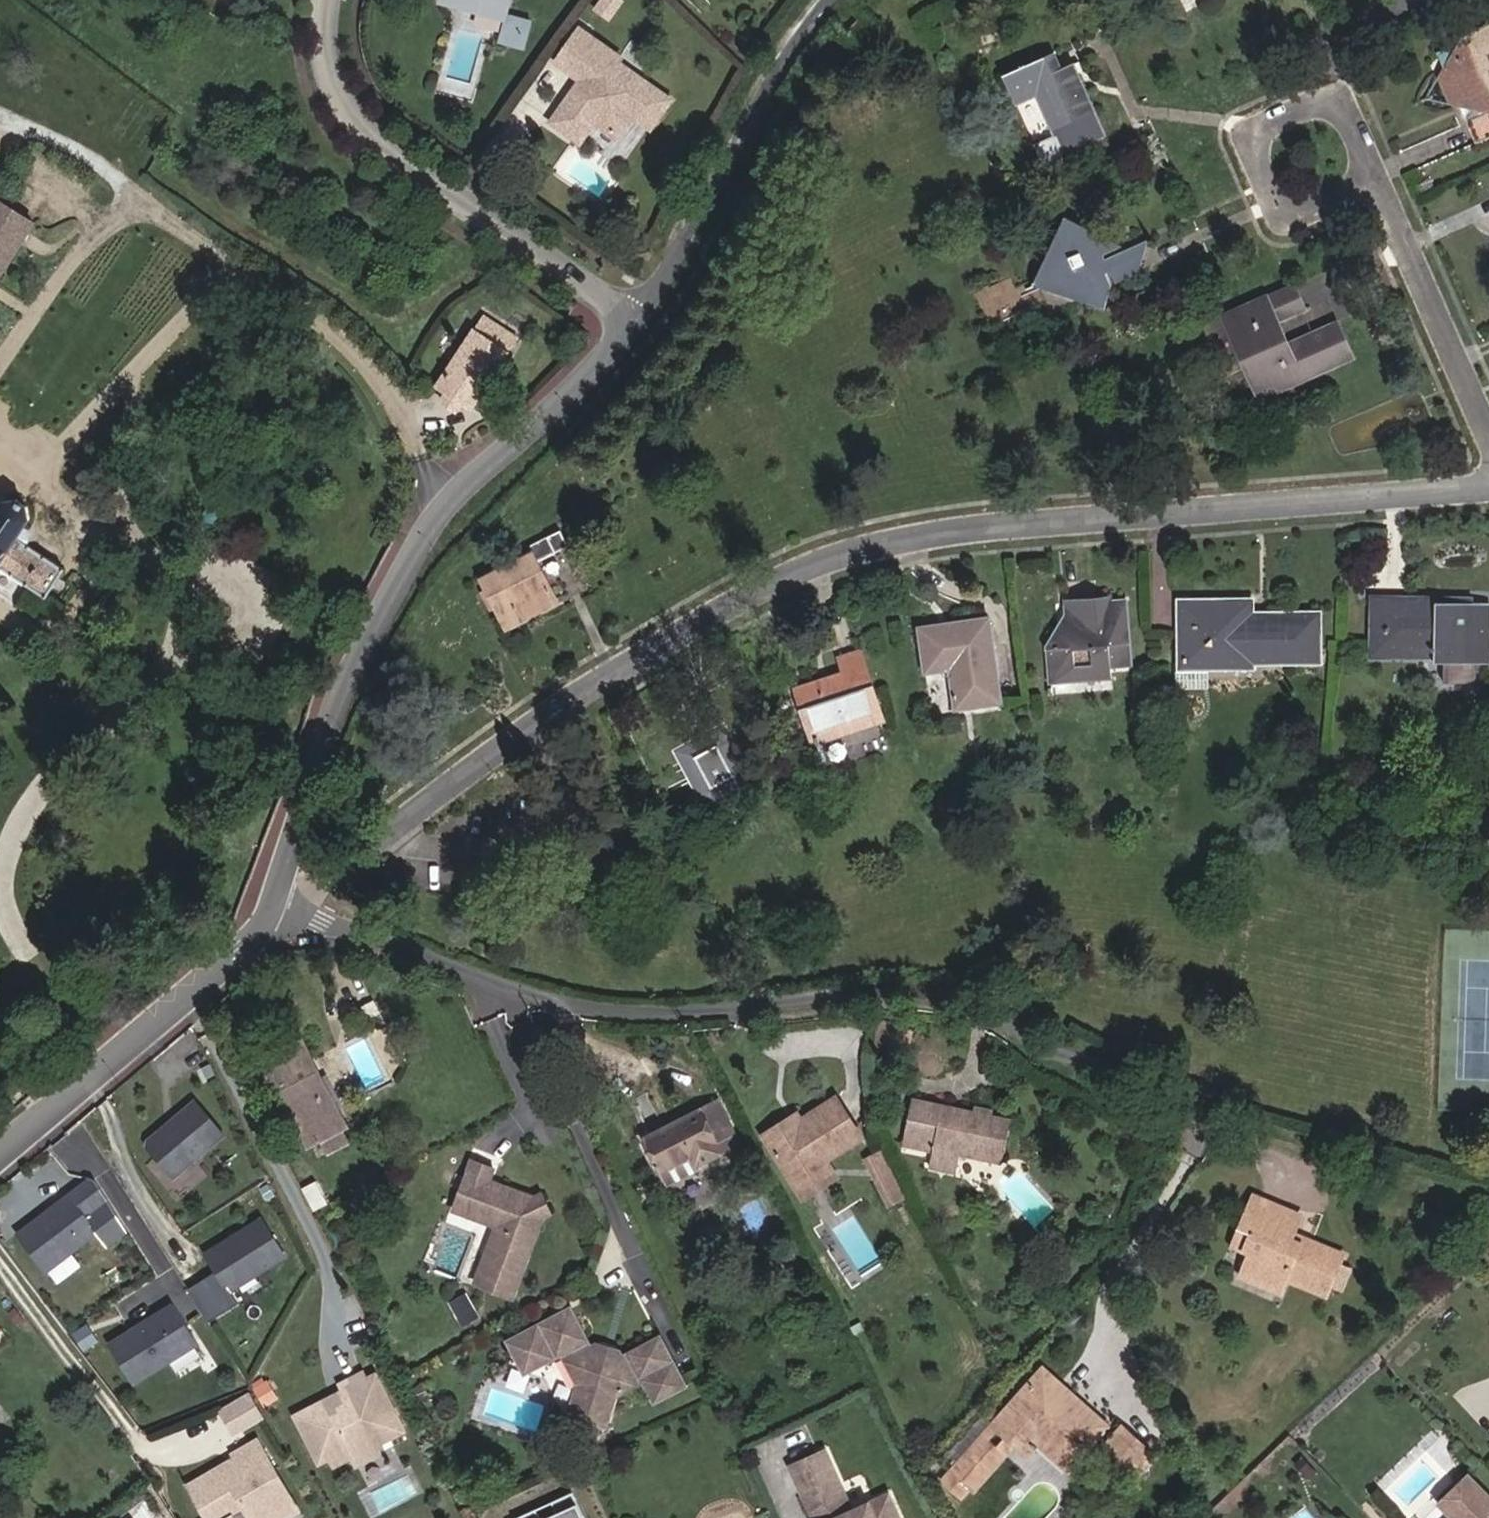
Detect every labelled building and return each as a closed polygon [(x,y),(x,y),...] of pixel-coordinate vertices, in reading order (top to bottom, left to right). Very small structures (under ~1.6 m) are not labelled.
[(451,4),(468,9),(465,19),(497,28),(504,4),(510,6),(512,0),(450,0),(451,4)] [(1429,0),(1382,0),(1390,18),(1429,0)] [(499,41),(525,48),(533,19),(507,11),(499,41)] [(1460,45),(1431,85),(1441,108),(1488,114),(1488,34),(1460,45)] [(611,74),(614,69),(573,41),(552,71),(571,84),(571,83),(579,72),(587,77),(583,82),(587,84),(583,91),(579,89),(549,133),(565,144),(577,126),(587,133),(590,129),(613,145),(629,122),(631,124),(632,123),(638,114),(653,124),(663,109),(611,74)] [(1061,77),(1053,59),(1002,82),(1012,104),(1038,92),(1055,127),(1091,111),(1073,73),(1061,77)] [(587,77),(579,72),(571,83),(579,89),(583,91),(587,84),(583,82),(587,77)] [(638,114),(632,123),(647,133),(653,124),(638,114)] [(577,126),(565,144),(575,151),(587,133),(577,126)] [(531,160),(522,154),(513,168),(522,174),(531,160)] [(32,226),(0,203),(0,276),(32,226)] [(1137,272),(1144,233),(1105,250),(1098,237),(1103,234),(1063,213),(1042,273),(1102,296),(1110,277),(1103,262),(1110,258),(1120,282),(1137,272)] [(1288,289),(1215,319),(1248,390),(1288,371),(1294,381),(1330,365),(1325,354),(1338,348),(1328,325),(1278,347),(1270,325),(1299,313),(1288,289)] [(472,330),(435,385),(470,408),(506,352),(520,334),(507,327),(494,344),(491,342),(502,327),(484,314),(472,330)] [(1288,371),(1248,390),(1252,400),(1294,381),(1288,371)] [(60,570),(25,545),(29,540),(27,530),(22,526),(28,517),(26,507),(13,498),(2,500),(0,503),(0,571),(41,599),(60,570)] [(547,537),(529,547),(532,553),(537,562),(554,553),(568,547),(560,531),(547,537)] [(532,553),(481,580),(504,627),(556,601),(537,562),(532,553)] [(1063,617),(1046,652),(1052,686),(1112,681),(1112,668),(1131,667),(1126,601),(1113,602),(1112,594),(1061,599),(1063,617)] [(1368,658),(1426,655),(1428,667),(1485,664),(1484,605),(1464,606),(1464,594),(1366,597),(1368,658)] [(1267,668),(1270,612),(1262,611),(1261,599),(1183,601),(1185,673),(1262,671),(1262,668),(1267,668)] [(1326,610),(1270,612),(1267,668),(1326,667),(1326,610)] [(1000,703),(985,617),(918,631),(926,674),(951,669),(958,710),(1000,703)] [(877,737),(861,662),(833,668),(837,685),(790,695),(802,754),(877,737)] [(713,737),(680,753),(701,794),(734,778),(713,737)] [(903,1024),(896,1022),(892,1043),(899,1044),(903,1024)] [(305,1086),(317,1080),(300,1047),(262,1066),(309,1157),(327,1148),(336,1144),(305,1086)] [(333,1082),(321,1088),(317,1080),(305,1086),(336,1144),(327,1148),(333,1161),(353,1151),(337,1120),(349,1114),(333,1082)] [(780,1113),(760,1124),(785,1171),(803,1161),(808,1169),(824,1160),(820,1153),(853,1134),(830,1093),(797,1111),(783,1118),(780,1113)] [(707,1100),(693,1106),(716,1149),(729,1143),(707,1100)] [(963,1111),(914,1101),(906,1133),(932,1138),(929,1152),(954,1158),(956,1143),(996,1150),(1005,1110),(966,1102),(963,1111)] [(794,1105),(780,1113),(783,1118),(797,1111),(794,1105)] [(691,1150),(696,1159),(716,1149),(693,1106),(635,1136),(654,1170),(684,1154),(691,1150)] [(146,1146),(146,1152),(171,1183),(222,1141),(193,1107),(146,1146)] [(874,1148),(858,1157),(865,1170),(881,1161),(874,1148)] [(689,1164),(696,1159),(691,1150),(684,1154),(689,1164)] [(803,1161),(785,1171),(795,1188),(829,1169),(824,1160),(808,1169),(803,1161)] [(881,1161),(865,1170),(882,1200),(897,1192),(881,1161)] [(500,1176),(477,1168),(467,1197),(490,1205),(484,1220),(504,1227),(507,1238),(505,1242),(496,1248),(481,1291),(517,1304),(544,1228),(536,1212),(539,1204),(495,1188),(500,1176)] [(324,1210),(312,1188),(299,1194),(311,1216),(324,1210)] [(467,1197),(459,1218),(491,1229),(496,1248),(505,1242),(507,1238),(504,1227),(484,1220),(490,1205),(467,1197)] [(17,1237),(45,1275),(96,1236),(68,1199),(17,1237)] [(559,1228),(546,1201),(539,1204),(536,1212),(544,1228),(552,1231),(559,1228)] [(1264,1284),(1287,1292),(1290,1286),(1327,1301),(1343,1260),(1306,1246),(1302,1253),(1291,1249),(1300,1222),(1254,1204),(1243,1233),(1254,1238),(1247,1256),(1253,1259),(1244,1282),(1261,1289),(1264,1284)] [(258,1224),(202,1259),(225,1296),(282,1262),(258,1224)] [(1236,1252),(1247,1256),(1254,1238),(1243,1233),(1236,1252)] [(1284,1298),(1287,1292),(1264,1284),(1261,1289),(1284,1298)] [(171,1308),(106,1348),(130,1387),(195,1347),(171,1308)] [(569,1318),(518,1343),(508,1362),(514,1376),(529,1377),(557,1364),(571,1392),(570,1413),(607,1415),(607,1395),(637,1380),(643,1394),(662,1397),(677,1389),(678,1377),(661,1339),(619,1358),(594,1354),(586,1352),(569,1318)] [(616,1351),(599,1349),(594,1354),(619,1358),(616,1351)] [(1036,1383),(1057,1405),(1065,1396),(1045,1376),(1036,1383)] [(326,1403),(292,1421),(314,1465),(324,1460),(342,1451),(347,1460),(372,1447),(369,1443),(376,1439),(373,1432),(391,1424),(369,1382),(360,1386),(357,1380),(337,1390),(340,1397),(341,1399),(334,1404),(335,1406),(329,1410),(326,1403)] [(1057,1405),(1036,1383),(989,1430),(947,1471),(966,1491),(1009,1450),(1017,1458),(1033,1442),(1042,1433),(1072,1465),(1103,1435),(1065,1396),(1057,1405)] [(273,1402),(263,1386),(250,1393),(260,1409),(273,1402)] [(340,1397),(326,1403),(329,1410),(335,1406),(334,1404),(341,1399),(340,1397)] [(607,1415),(570,1413),(570,1419),(606,1422),(607,1415)] [(369,1443),(372,1447),(396,1435),(391,1424),(373,1432),(376,1439),(369,1443)] [(1042,1433),(1033,1442),(1063,1474),(1072,1465),(1042,1433)] [(1145,1456),(1122,1433),(1100,1456),(1123,1480),(1145,1456)] [(264,1451),(256,1456),(251,1447),(235,1456),(240,1465),(232,1469),(229,1465),(190,1487),(208,1517),(235,1517),(248,1511),(253,1517),(268,1517),(294,1503),(264,1451)] [(372,1447),(347,1460),(351,1469),(376,1456),(372,1447)] [(342,1451),(324,1460),(328,1469),(347,1460),(342,1451)] [(792,1471),(813,1517),(897,1517),(889,1500),(853,1516),(826,1456),(792,1471)] [(1422,1465),(1393,1493),(1406,1507),(1436,1479),(1422,1465)] [(111,1472),(100,1482),(109,1491),(120,1481),(111,1472)] [(1425,1517),(1488,1517),(1488,1501),(1467,1478),(1425,1517)] [(583,1492),(512,1517),(592,1517),(583,1492)]
